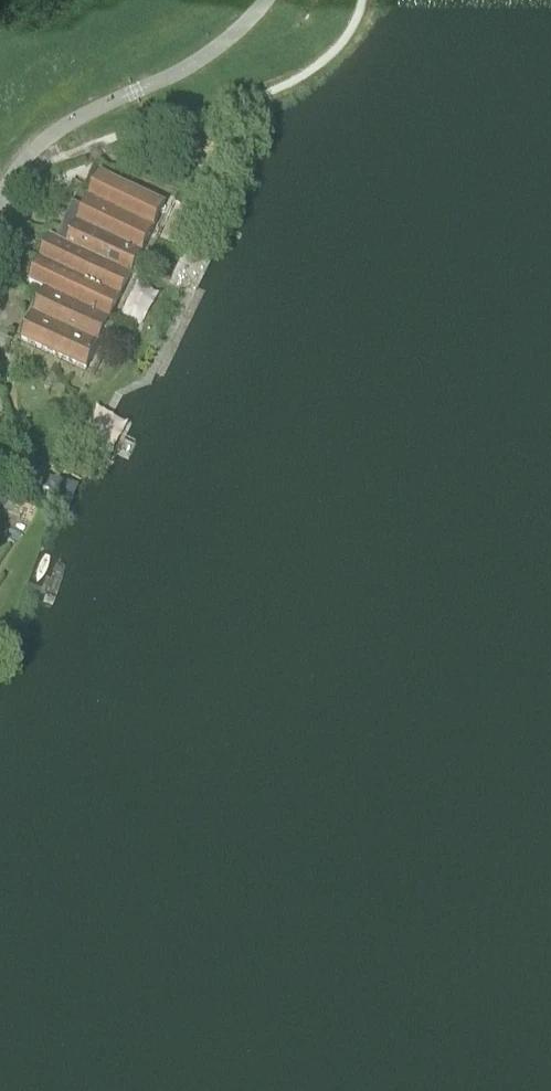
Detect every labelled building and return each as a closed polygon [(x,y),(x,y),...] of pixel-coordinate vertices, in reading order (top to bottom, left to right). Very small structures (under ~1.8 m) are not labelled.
[(98,175),(82,209),(65,246),(49,239),(28,286),(43,293),(21,342),(85,371),(162,204),(98,175)]
